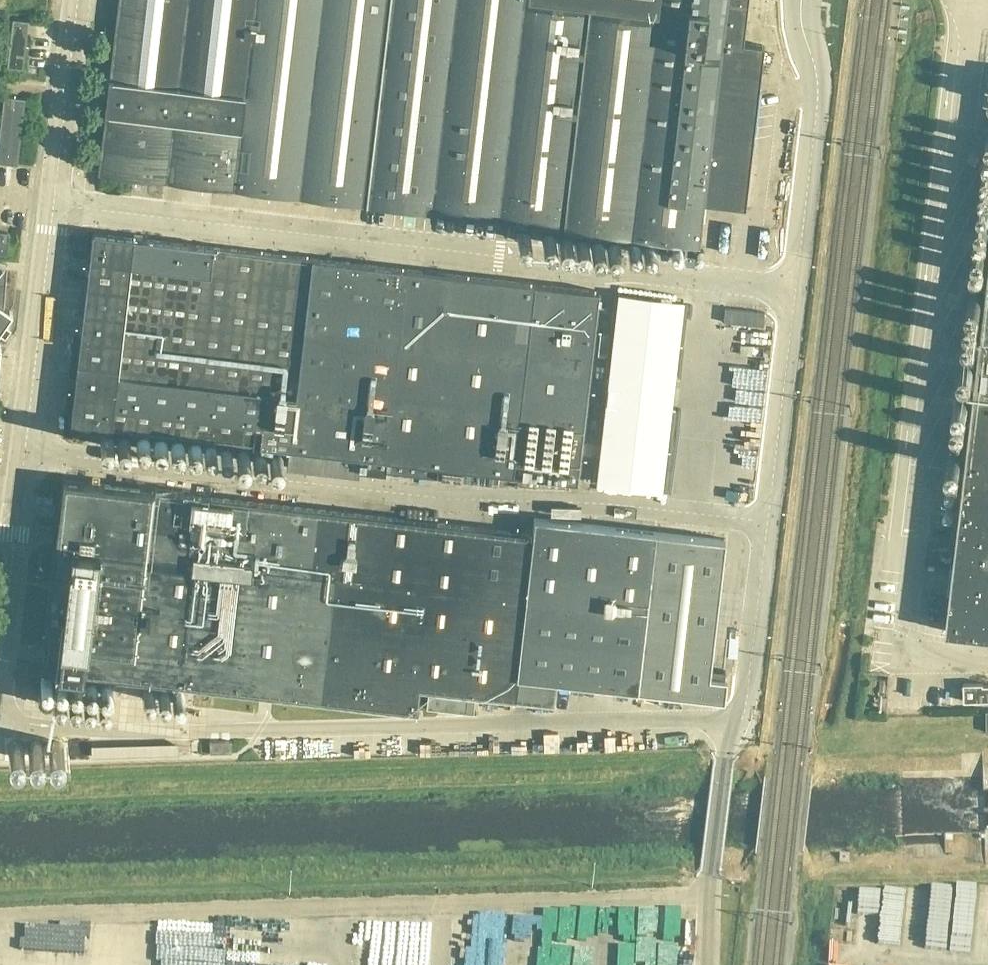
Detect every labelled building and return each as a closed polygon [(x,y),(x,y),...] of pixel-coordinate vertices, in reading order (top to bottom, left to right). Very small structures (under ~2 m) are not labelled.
[(99,175),(697,245),(697,248),(698,248),(703,206),(745,211),(764,49),(744,46),(749,0),(119,0),(99,175)] [(22,68),(28,20),(12,18),(6,66),(22,68)] [(24,99),(3,96),(3,98),(4,98),(0,128),(0,163),(17,165),(17,163),(16,163),(24,100),(24,99)] [(9,235),(0,234),(0,256),(6,257),(9,235)] [(576,481),(597,293),(598,293),(598,292),(92,234),(70,424),(202,440),(288,450),(286,469),(358,478),(359,470),(496,486),(498,474),(576,483),(576,481)] [(946,633),(987,638),(987,276),(946,633)] [(2,337),(8,328),(4,325),(12,314),(3,308),(5,283),(0,283),(0,336),(2,337)] [(765,315),(724,310),(723,324),(763,328),(765,315)] [(428,690),(426,707),(473,712),(475,695),(554,704),(556,681),(724,700),(726,678),(725,678),(726,674),(710,672),(724,539),(533,518),(531,534),(62,481),(41,670),(417,713),(420,689),(428,690)] [(963,688),(964,703),(987,702),(987,687),(963,688)] [(209,755),(231,754),(231,742),(209,743),(209,755)] [(877,911),(875,917),(894,922),(898,902),(889,900),(888,904),(867,899),(870,887),(867,887),(862,907),(877,911)] [(693,906),(682,906),(683,964),(694,964),(693,906)] [(224,964),(326,964),(326,963),(313,963),(314,946),(301,945),(302,924),(226,920),(224,964)] [(217,950),(187,952),(188,964),(218,964),(217,950)]
